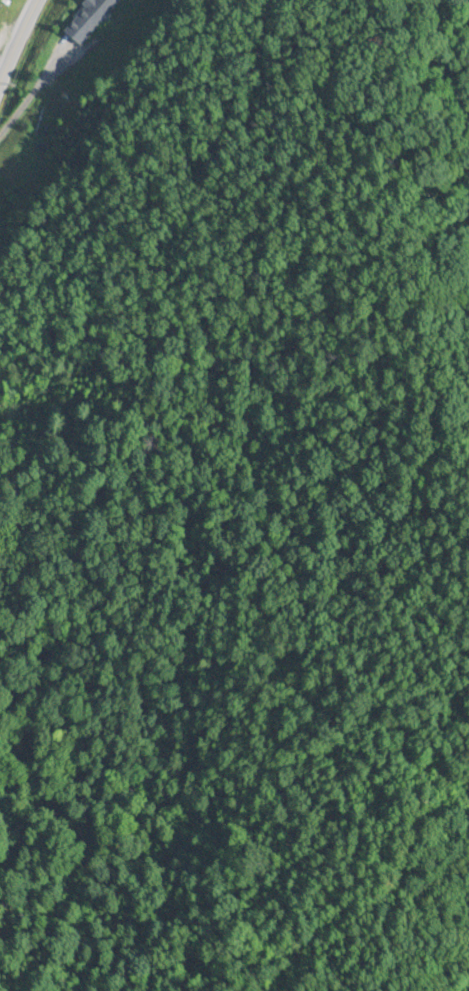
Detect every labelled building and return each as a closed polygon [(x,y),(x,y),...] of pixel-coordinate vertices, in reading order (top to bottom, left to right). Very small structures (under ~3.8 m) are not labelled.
[(124,0),(93,0),(95,2),(69,30),(83,44),(124,0)]
